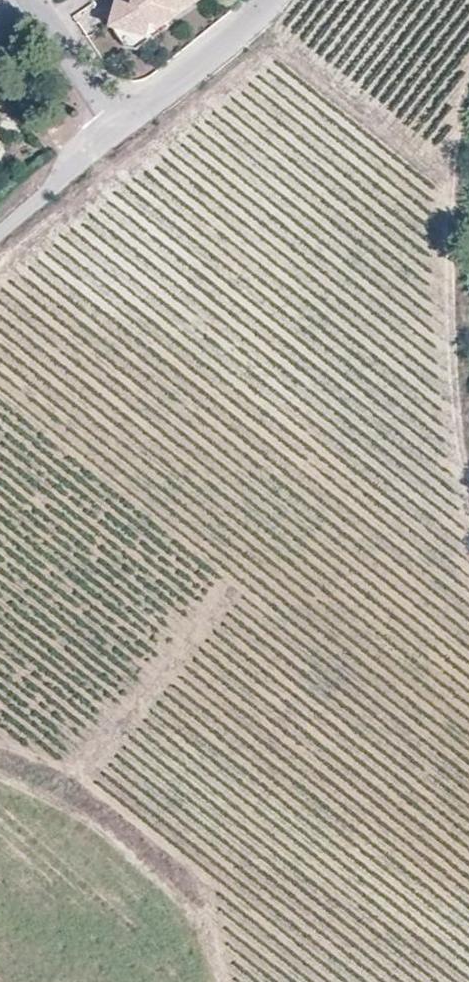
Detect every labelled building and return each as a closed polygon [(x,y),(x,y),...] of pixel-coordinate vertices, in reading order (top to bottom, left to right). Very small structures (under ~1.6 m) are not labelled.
[(128,5),(122,3),(112,1),(107,28),(123,51),(132,52),(159,34),(159,27),(175,16),(176,12),(185,6),(187,8),(199,0),(129,0),(128,5)]
